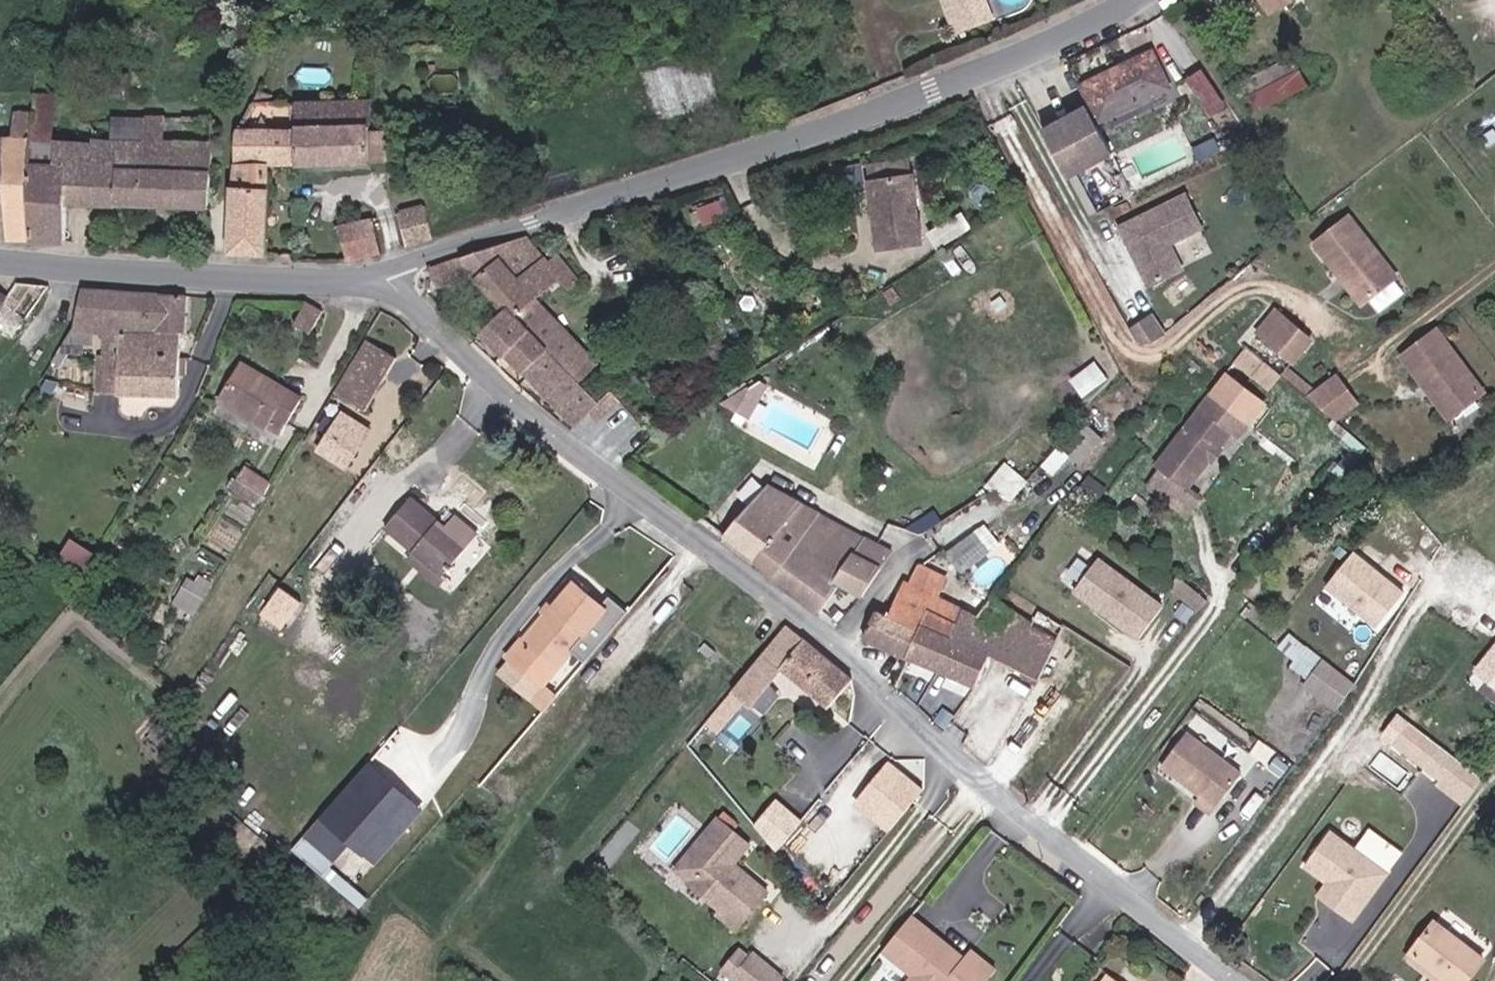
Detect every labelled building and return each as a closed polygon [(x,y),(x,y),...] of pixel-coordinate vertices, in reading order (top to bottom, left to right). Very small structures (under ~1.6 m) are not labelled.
[(972,0),(943,0),(957,35),(980,26),(970,1),(972,0)] [(982,0),(972,0),(970,1),(980,26),(991,21),(982,0)] [(1269,16),(1299,0),(1261,0),(1269,16)] [(1149,50),(1079,83),(1096,120),(1166,87),(1149,50)] [(1207,112),(1229,103),(1212,64),(1190,73),(1207,112)] [(135,91),(137,72),(122,71),(120,89),(135,91)] [(260,161),(285,160),(283,96),(258,97),(261,87),(247,82),(228,124),(219,251),(255,254),(262,179),(260,161)] [(26,155),(26,136),(28,95),(0,93),(0,97),(0,110),(7,112),(4,140),(0,139),(0,199),(3,199),(1,237),(23,238),(23,237),(26,155)] [(26,136),(38,137),(40,96),(28,95),(26,136)] [(283,96),(285,160),(360,156),(359,118),(325,117),(323,96),(283,96)] [(1084,104),(1040,128),(1065,175),(1109,151),(1084,104)] [(132,164),(135,134),(113,130),(113,137),(89,136),(88,141),(38,137),(37,155),(26,155),(23,237),(56,237),(59,198),(109,199),(112,163),(132,164)] [(173,141),(135,134),(132,164),(112,163),(109,199),(200,204),(205,154),(173,141)] [(864,156),(867,171),(906,163),(903,149),(864,156)] [(919,229),(906,163),(867,171),(880,237),(919,229)] [(708,226),(734,215),(726,195),(700,205),(708,226)] [(1186,196),(1118,226),(1147,284),(1180,267),(1168,241),(1201,225),(1186,196)] [(390,208),(397,239),(423,230),(417,202),(390,208)] [(334,220),(346,257),(374,248),(365,212),(334,220)] [(1392,278),(1344,219),(1310,246),(1336,278),(1341,274),(1363,301),(1392,278)] [(525,237),(485,250),(496,263),(471,283),(505,316),(515,308),(548,279),(558,289),(574,276),(551,252),(532,261),(525,237)] [(466,277),(471,283),(496,263),(485,250),(424,269),(433,284),(466,277)] [(1363,301),(1341,274),(1336,278),(1358,305),(1363,301)] [(12,278),(1,294),(0,295),(0,317),(10,324),(39,281),(12,278)] [(124,352),(172,357),(173,330),(176,330),(176,294),(70,284),(69,323),(126,327),(124,352)] [(297,300),(287,318),(305,328),(315,310),(297,300)] [(515,308),(505,316),(486,331),(581,417),(598,403),(606,412),(628,392),(620,384),(604,398),(542,332),(515,308)] [(1150,313),(1127,326),(1135,339),(1153,341),(1164,331),(1150,313)] [(1290,365),(1309,341),(1273,313),(1254,337),(1290,365)] [(1433,329),(1400,356),(1423,385),(1428,381),(1453,413),(1482,390),(1433,329)] [(358,333),(328,387),(360,404),(391,350),(358,333)] [(1245,342),(1232,355),(1260,380),(1272,366),(1245,342)] [(171,392),(172,357),(124,352),(100,350),(98,388),(171,392)] [(234,356),(218,394),(281,421),(299,383),(234,356)] [(1097,361),(1074,377),(1084,393),(1108,377),(1097,361)] [(1332,373),(1304,394),(1330,418),(1353,401),(1332,373)] [(745,374),(729,404),(751,416),(767,386),(745,374)] [(1428,381),(1423,385),(1449,416),(1453,413),(1428,381)] [(1219,447),(1221,449),(1230,438),(1236,443),(1250,426),(1214,397),(1157,467),(1184,492),(1210,464),(1207,461),(1219,447)] [(343,460),(365,423),(339,407),(316,444),(343,460)] [(790,444),(722,512),(783,555),(824,590),(850,561),(871,573),(890,542),(874,529),(886,515),(790,444)] [(1227,455),(1221,449),(1219,447),(1207,461),(1210,464),(1215,469),(1227,455)] [(247,464),(235,487),(262,500),(273,478),(247,464)] [(1085,496),(1100,497),(1101,473),(1086,473),(1085,496)] [(456,503),(452,508),(448,513),(441,507),(413,484),(388,514),(418,538),(448,563),(481,523),(456,503)] [(448,513),(452,508),(445,502),(441,507),(448,513)] [(901,527),(886,515),(874,529),(890,542),(901,527)] [(82,567),(94,548),(74,535),(62,554),(82,567)] [(958,586),(991,559),(969,537),(932,564),(958,586)] [(450,565),(448,563),(418,538),(411,546),(444,573),(450,565)] [(1350,554),(1322,586),(1372,629),(1400,596),(1350,554)] [(1097,557),(1071,587),(1133,639),(1158,608),(1097,557)] [(188,572),(175,603),(199,614),(212,583),(188,572)] [(905,594),(922,575),(920,573),(900,592),(905,594)] [(568,575),(555,589),(564,597),(547,615),(523,641),(520,638),(505,654),(540,688),(607,611),(568,575)] [(940,648),(962,613),(940,604),(944,586),(922,575),(905,594),(900,592),(896,590),(886,616),(873,612),(860,641),(902,657),(911,640),(940,648)] [(286,628),(306,600),(283,583),(263,611),(286,628)] [(564,597),(555,589),(538,606),(547,615),(564,597)] [(983,622),(962,613),(940,648),(911,640),(902,657),(993,692),(1011,664),(1059,691),(1084,651),(1056,634),(1053,638),(997,605),(983,622)] [(848,678),(787,620),(740,678),(747,684),(740,694),(750,702),(780,667),(825,703),(848,678)] [(1350,667),(1321,641),(1299,668),(1329,694),(1350,667)] [(1470,675),(1494,695),(1494,642),(1470,675)] [(729,693),(720,703),(735,715),(744,705),(729,693)] [(1430,739),(1400,712),(1384,732),(1414,758),(1430,739)] [(1166,768),(1193,734),(1180,723),(1153,757),(1166,768)] [(1231,764),(1193,734),(1166,768),(1187,785),(1180,793),(1197,806),(1231,764)] [(1470,774),(1445,752),(1426,777),(1452,800),(1470,774)] [(892,825),(925,783),(891,758),(858,801),(892,825)] [(421,805),(366,759),(306,832),(361,877),(421,805)] [(1318,818),(1293,853),(1316,870),(1327,877),(1317,891),(1342,908),(1376,859),(1318,818)] [(745,847),(713,822),(680,864),(695,874),(685,886),(717,912),(720,907),(741,924),(765,895),(729,866),(745,847)] [(695,874),(680,864),(670,875),(685,886),(695,874)] [(1327,877),(1316,870),(1307,884),(1317,891),(1327,877)] [(720,907),(717,912),(738,928),(741,924),(720,907)] [(1396,941),(1431,968),(1447,980),(1449,980),(1473,949),(1421,909),(1396,941)] [(922,980),(982,980),(992,969),(968,951),(964,956),(957,964),(932,945),(939,937),(911,917),(884,953),(922,980)] [(964,956),(939,937),(932,945),(957,964),(964,956)] [(1431,968),(1396,941),(1388,952),(1423,979),(1431,968)] [(722,975),(730,980),(734,980),(749,960),(739,953),(722,975)] [(734,980),(781,980),(783,978),(753,956),(749,960),(734,980)] [(1107,973),(1101,980),(1118,980),(1107,973)]
